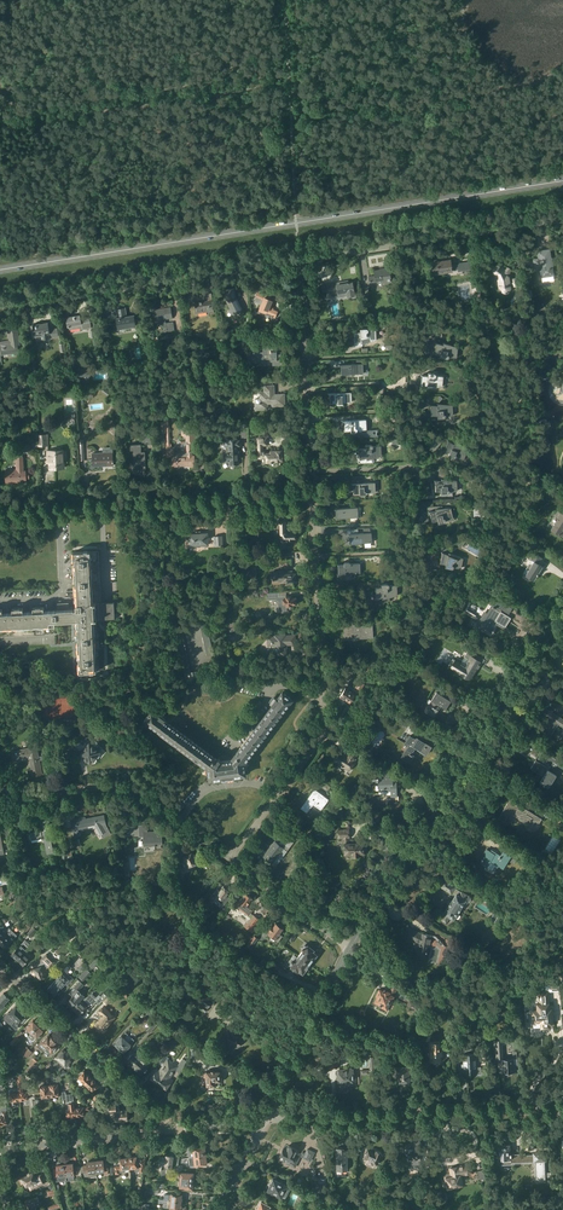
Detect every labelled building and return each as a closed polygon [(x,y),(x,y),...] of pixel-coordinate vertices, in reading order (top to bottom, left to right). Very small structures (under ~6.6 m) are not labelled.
[(533,259),(535,272),(540,271),(541,278),(554,276),(552,267),(551,258),(549,249),(537,251),(538,258),(533,259)] [(451,264),(451,260),(432,263),(434,275),(453,272),(453,270),(458,269),(458,272),(471,270),(470,261),(451,264)] [(492,273),(497,278),(499,290),(503,293),(508,292),(512,288),(511,286),(513,286),(519,286),(518,277),(512,278),(512,279),(510,279),(510,276),(509,275),(511,273),(510,272),(512,270),(507,267),(505,270),(504,268),(498,264),(494,265),(491,268),(492,273)] [(374,271),(375,276),(369,277),(370,286),(378,285),(378,284),(387,282),(387,283),(392,282),(389,268),(380,270),(379,270),(374,271)] [(348,282),(348,280),(321,285),(322,292),(327,292),(328,299),(348,296),(355,295),(354,291),(353,282),(348,282)] [(227,301),(231,310),(233,315),(243,311),(236,298),(235,288),(225,290),(227,301)] [(259,307),(260,308),(258,311),(275,318),(278,311),(273,309),(273,308),(270,307),(272,300),(270,299),(271,295),(259,290),(256,297),(262,300),(259,307)] [(207,293),(208,300),(194,303),(196,314),(208,312),(208,313),(214,312),(212,300),(211,293),(207,293)] [(159,324),(163,323),(164,332),(175,330),(173,322),(166,323),(165,319),(172,318),(171,307),(153,310),(154,321),(159,320),(159,324)] [(118,318),(117,318),(118,328),(126,327),(126,328),(131,327),(130,326),(135,325),(134,315),(126,316),(125,308),(117,309),(118,318)] [(69,326),(69,327),(70,330),(80,328),(81,330),(91,328),(89,316),(81,318),(80,315),(66,317),(67,326),(69,326)] [(58,328),(49,329),(48,322),(33,324),(35,338),(41,337),(42,340),(50,338),(50,337),(59,336),(58,328)] [(2,364),(1,355),(18,352),(17,342),(20,342),(17,325),(7,327),(9,340),(0,342),(0,364),(2,364)] [(374,330),(375,330),(368,330),(368,329),(367,328),(366,328),(360,328),(360,331),(355,332),(355,338),(353,338),(355,347),(353,347),(354,347),(363,345),(363,343),(376,340),(375,340),(374,330)] [(449,357),(455,357),(454,357),(457,347),(442,342),(442,343),(444,343),(443,345),(435,342),(435,343),(436,343),(435,347),(437,348),(436,354),(441,354),(441,357),(447,358),(448,358),(449,358),(449,357)] [(257,363),(273,362),(273,365),(282,365),(282,354),(280,354),(280,346),(270,347),(270,348),(263,348),(263,352),(250,352),(250,356),(250,364),(257,363)] [(340,365),(340,370),(342,369),(343,374),(355,374),(355,373),(363,373),(362,373),(362,364),(362,363),(361,363),(361,360),(357,361),(357,364),(339,364),(339,365),(340,365)] [(190,373),(197,372),(196,364),(189,364),(190,373)] [(78,377),(91,376),(90,368),(77,368),(78,377)] [(442,376),(443,376),(436,375),(436,374),(435,374),(435,373),(428,372),(428,375),(423,375),(422,381),(420,381),(420,389),(419,389),(419,390),(428,389),(428,387),(441,387),(441,386),(442,376)] [(216,387),(216,381),(203,381),(203,395),(209,395),(209,389),(211,387),(216,387)] [(259,402),(256,403),(256,410),(268,409),(267,405),(272,405),(272,406),(285,405),(284,394),(274,394),(274,385),(265,386),(265,391),(259,391),(260,402),(259,402)] [(328,398),(331,398),(331,403),(336,403),(337,403),(337,404),(338,404),(343,404),(343,402),(351,402),(351,401),(350,401),(350,393),(350,392),(327,393),(327,394),(328,394),(328,398)] [(438,415),(438,418),(444,418),(445,417),(446,416),(452,415),(451,405),(452,405),(436,403),(438,404),(438,405),(429,404),(429,405),(430,405),(430,409),(432,409),(432,415),(438,415)] [(169,416),(158,417),(159,433),(167,432),(167,443),(166,443),(167,457),(172,457),(173,465),(189,464),(189,467),(195,467),(194,455),(193,455),(193,449),(194,449),(194,441),(198,440),(197,430),(181,431),(182,437),(186,437),(186,441),(188,441),(188,444),(186,444),(186,451),(185,451),(183,452),(176,453),(175,447),(174,447),(172,447),(171,443),(169,416)] [(357,431),(357,430),(358,430),(359,430),(359,437),(377,436),(377,430),(364,430),(364,429),(366,429),(365,429),(365,420),(342,421),(343,421),(343,426),(345,426),(346,430),(351,430),(351,432),(356,432),(356,431),(357,431)] [(38,434),(38,446),(49,446),(49,434),(38,434)] [(437,436),(428,447),(433,452),(443,441),(437,436)] [(258,438),(259,458),(266,457),(266,463),(272,463),(272,461),(284,461),(284,450),(271,451),(271,453),(263,453),(263,445),(267,445),(267,437),(258,438)] [(223,452),(224,462),(229,461),(230,465),(238,464),(238,446),(240,446),(240,440),(238,440),(238,439),(228,439),(228,440),(225,440),(225,447),(226,447),(226,452),(223,452)] [(450,453),(449,455),(454,458),(455,458),(456,458),(456,457),(457,457),(463,459),(462,459),(466,450),(467,450),(454,441),(454,442),(455,442),(454,444),(447,439),(447,440),(448,440),(445,444),(447,445),(445,450),(450,453)] [(131,470),(133,469),(134,469),(134,475),(140,474),(140,473),(145,473),(144,463),(146,463),(145,451),(141,451),(141,444),(130,445),(131,450),(133,450),(133,452),(134,464),(131,464),(131,470)] [(360,462),(358,462),(358,463),(373,462),(372,458),(381,456),(380,456),(380,446),(373,446),(373,445),(372,445),(372,444),(371,444),(365,445),(366,448),(360,448),(360,454),(358,455),(359,459),(358,459),(358,460),(359,459),(360,462)] [(48,450),(48,458),(50,458),(50,468),(64,468),(63,449),(48,450)] [(103,451),(103,452),(92,453),(93,466),(113,465),(113,451),(108,452),(108,451),(103,451)] [(16,469),(5,469),(6,483),(17,482),(17,480),(26,480),(26,478),(29,478),(29,472),(26,472),(26,470),(24,470),(23,456),(15,457),(16,469)] [(433,479),(433,480),(434,480),(434,484),(436,484),(436,491),(442,490),(442,493),(442,496),(448,495),(448,496),(453,496),(453,491),(457,491),(457,490),(456,490),(456,481),(456,480),(441,478),(440,479),(442,479),(442,480),(433,479)] [(374,483),(374,482),(362,483),(362,479),(352,479),(352,483),(351,483),(351,484),(352,484),(352,489),(354,488),(355,493),(360,493),(360,495),(365,494),(366,494),(366,493),(367,493),(367,492),(375,492),(374,492),(374,483)] [(446,521),(446,520),(447,519),(447,520),(449,521),(452,521),(454,520),(454,517),(454,515),(453,513),(450,512),(449,508),(450,508),(443,508),(443,506),(427,506),(428,516),(431,516),(432,522),(438,520),(438,523),(444,522),(445,522),(445,521),(446,521)] [(334,509),(334,514),(337,513),(337,518),(351,517),(357,517),(356,508),(357,508),(357,507),(333,508),(333,509),(334,509)] [(559,517),(552,530),(562,536),(562,535),(562,514),(559,512),(557,516),(559,517)] [(281,542),(282,543),(283,543),(284,542),(284,541),(284,539),(295,539),(295,531),(292,531),(290,530),(289,530),(287,528),(286,526),(286,525),(288,524),(288,523),(289,522),(288,521),(287,519),(286,518),(284,517),(283,517),(281,517),(280,518),(278,519),(277,520),(277,522),(277,523),(277,524),(277,525),(278,526),(280,527),(281,542)] [(196,531),(196,533),(189,534),(189,546),(196,546),(197,546),(197,547),(199,547),(200,547),(201,546),(202,545),(209,545),(209,540),(213,539),(214,545),(223,545),(222,536),(214,536),(214,537),(208,537),(208,533),(201,533),(201,531),(199,531),(198,531),(197,531),(196,531)] [(364,533),(347,534),(347,535),(348,534),(349,539),(351,539),(351,543),(365,543),(371,542),(370,533),(371,533),(371,532),(370,532),(370,533),(364,533)] [(288,558),(288,559),(295,558),(294,549),(284,549),(283,548),(279,548),(279,549),(278,549),(279,554),(282,554),(282,555),(286,555),(286,558),(288,558)] [(446,564),(446,567),(452,568),(453,568),(453,567),(454,567),(460,568),(462,558),(463,558),(452,554),(453,551),(443,548),(440,556),(442,557),(441,563),(446,564)] [(55,621),(77,620),(79,672),(96,671),(94,620),(97,620),(97,619),(99,619),(115,618),(114,602),(101,602),(99,551),(73,552),(76,604),(76,609),(74,609),(69,609),(69,602),(58,603),(58,609),(57,609),(57,610),(44,611),(44,607),(33,607),(33,611),(23,612),(23,608),(12,608),(13,612),(2,613),(2,609),(0,609),(0,637),(56,634),(55,625),(55,621)] [(531,560),(523,574),(534,580),(542,566),(538,563),(541,557),(535,553),(531,560)] [(359,564),(359,563),(351,564),(351,563),(350,562),(349,562),(344,562),(344,564),(339,564),(339,569),(337,569),(337,573),(336,573),(336,574),(345,574),(345,575),(350,575),(350,573),(360,573),(360,572),(359,572),(359,564)] [(284,579),(284,581),(287,581),(287,583),(292,583),(292,581),(296,581),(296,573),(291,574),(291,571),(284,571),(273,571),(274,580),(284,579)] [(396,585),(389,585),(389,584),(388,584),(388,583),(381,584),(382,587),(376,587),(376,593),(373,594),(375,604),(390,601),(390,597),(397,595),(396,595),(396,585)] [(286,610),(287,609),(287,608),(287,606),(292,606),(292,604),(297,604),(297,602),(298,602),(298,599),(297,599),(297,597),(292,598),(292,596),(279,596),(279,592),(268,593),(269,600),(279,599),(279,608),(279,609),(279,610),(280,610),(280,611),(281,611),(282,612),(283,612),(284,612),(285,611),(286,611),(286,610)] [(505,604),(497,598),(493,604),(502,610),(505,604)] [(501,612),(491,606),(480,625),(491,632),(498,622),(505,627),(511,618),(501,611),(501,612)] [(354,625),(354,627),(344,627),(345,640),(352,639),(352,637),(360,636),(360,638),(373,638),(372,623),(373,623),(372,619),(365,619),(365,624),(354,625)] [(206,655),(213,653),(206,623),(200,625),(206,655)] [(182,629),(175,630),(184,672),(185,680),(200,677),(199,671),(191,672),(182,629)] [(267,635),(267,646),(275,646),(275,656),(286,656),(286,644),(295,644),(295,635),(285,636),(285,635),(267,635)] [(470,679),(480,663),(482,664),(485,659),(468,649),(460,662),(453,658),(448,666),(455,670),(470,679)] [(342,700),(345,703),(346,701),(349,703),(356,693),(346,687),(340,697),(343,699),(342,700)] [(152,709),(144,720),(208,768),(210,779),(221,778),(222,779),(234,777),(234,776),(246,774),(244,763),(292,699),(282,691),(277,697),(276,697),(271,703),(272,704),(231,758),(220,760),(221,759),(219,758),(218,759),(165,719),(166,718),(159,714),(152,709)] [(431,700),(429,704),(424,711),(434,717),(438,710),(437,709),(440,705),(446,709),(451,701),(437,692),(431,700)] [(562,725),(562,722),(549,714),(551,716),(543,730),(550,734),(558,722),(562,725)] [(379,719),(373,728),(378,730),(383,722),(379,719)] [(84,737),(81,734),(76,740),(83,745),(92,734),(88,731),(84,737)] [(404,744),(408,746),(401,757),(410,762),(414,756),(411,754),(415,747),(426,754),(431,747),(416,737),(416,738),(409,734),(404,744)] [(90,742),(80,755),(90,763),(91,762),(92,763),(94,763),(96,760),(96,758),(95,757),(100,751),(96,748),(96,747),(95,746),(97,744),(97,743),(94,740),(92,740),(91,742),(90,742)] [(12,750),(14,761),(29,758),(33,776),(42,774),(39,761),(43,760),(42,756),(39,756),(36,746),(12,750)] [(347,756),(341,752),(335,762),(350,771),(356,761),(355,760),(358,755),(351,750),(347,756)] [(560,775),(561,773),(562,773),(562,763),(543,751),(538,759),(545,763),(544,765),(536,760),(531,768),(541,774),(537,780),(548,787),(552,781),(555,783),(560,775)] [(385,791),(385,794),(391,794),(391,797),(397,796),(397,781),(393,781),(393,773),(384,773),(384,778),(378,778),(379,792),(385,791)] [(329,799),(315,788),(300,808),(307,813),(313,805),(321,810),(329,799)] [(498,818),(504,822),(510,813),(532,827),(535,821),(539,823),(542,819),(510,799),(498,818)] [(555,813),(548,808),(544,815),(551,819),(555,813)] [(76,820),(72,820),(75,837),(80,836),(78,829),(87,827),(87,826),(95,825),(100,835),(101,834),(103,838),(111,834),(106,825),(104,815),(82,819),(82,818),(76,819),(76,820)] [(50,835),(52,835),(49,819),(42,820),(44,832),(41,832),(41,831),(29,833),(31,840),(43,838),(42,837),(44,837),(44,838),(47,854),(47,853),(47,854),(54,852),(50,835)] [(162,831),(147,832),(147,824),(139,825),(139,837),(143,836),(144,846),(155,845),(155,849),(162,849),(161,843),(162,843),(162,831)] [(349,829),(337,830),(338,839),(343,839),(344,843),(344,855),(352,854),(352,856),(352,857),(356,858),(360,857),(360,856),(359,853),(364,853),(364,851),(367,850),(367,845),(364,845),(364,843),(359,844),(359,842),(348,843),(348,838),(349,838),(349,829)] [(275,841),(264,856),(276,865),(279,861),(284,855),(293,842),(287,837),(280,845),(275,841)] [(486,854),(481,863),(487,867),(492,870),(494,866),(497,868),(499,866),(503,869),(508,860),(514,864),(517,860),(503,852),(500,856),(492,851),(492,852),(486,849),(484,853),(486,854)] [(198,863),(195,857),(196,855),(196,854),(194,854),(193,852),(183,857),(182,858),(182,860),(179,862),(184,870),(189,868),(189,869),(194,867),(193,865),(198,863)] [(444,913),(444,914),(441,919),(446,923),(450,917),(453,919),(458,912),(462,907),(461,907),(465,901),(468,903),(471,897),(470,896),(471,896),(469,895),(462,891),(461,891),(455,888),(456,886),(444,879),(440,886),(451,893),(452,892),(456,895),(452,900),(448,906),(444,913)] [(8,897),(14,899),(17,887),(18,886),(19,884),(15,883),(14,886),(11,885),(8,897)] [(218,900),(224,904),(229,898),(226,895),(229,891),(223,887),(219,892),(218,890),(214,895),(212,893),(207,900),(212,903),(216,897),(217,895),(220,897),(218,900)] [(239,910),(240,910),(248,916),(254,909),(248,904),(253,898),(245,893),(235,907),(236,907),(236,908),(238,910),(239,910)] [(491,917),(493,919),(492,920),(497,923),(502,915),(497,912),(497,914),(494,912),(491,917)] [(248,921),(247,921),(244,925),(251,931),(257,923),(250,918),(248,921)] [(268,930),(269,931),(266,935),(277,943),(282,936),(280,934),(284,928),(283,928),(284,927),(280,924),(279,925),(276,922),(274,925),(272,924),(268,930)] [(8,932),(9,931),(11,929),(10,927),(8,930),(1,923),(0,924),(0,942),(8,932)] [(75,926),(66,935),(71,939),(73,937),(74,936),(74,935),(76,933),(77,934),(80,931),(75,926)] [(31,937),(37,930),(34,927),(27,933),(31,937)] [(404,935),(420,943),(417,955),(426,957),(429,944),(431,944),(433,935),(418,932),(408,927),(404,935)] [(8,932),(0,942),(0,943),(5,948),(17,935),(11,930),(12,929),(11,929),(9,931),(8,932)] [(291,942),(295,936),(292,933),(287,939),(291,942)] [(254,935),(246,945),(252,949),(259,939),(254,935)] [(22,943),(12,954),(18,959),(19,957),(27,949),(31,945),(26,940),(22,944),(22,943)] [(448,950),(453,952),(454,950),(458,945),(451,940),(447,947),(448,948),(448,950)] [(47,949),(52,947),(50,941),(41,945),(43,949),(47,948),(47,949)] [(299,956),(301,957),(311,965),(315,960),(313,959),(316,956),(315,954),(312,952),(313,950),(306,944),(302,949),(303,949),(299,956)] [(19,960),(17,962),(21,966),(23,964),(23,965),(27,961),(28,962),(32,957),(34,955),(32,954),(27,949),(19,957),(18,959),(19,960)] [(33,970),(32,972),(33,973),(34,974),(36,980),(47,976),(46,973),(45,970),(54,960),(47,953),(33,968),(33,970)] [(291,966),(297,971),(299,970),(303,973),(306,968),(308,970),(311,965),(301,957),(299,956),(294,962),(292,960),(288,965),(290,967),(291,966)] [(81,972),(87,965),(83,962),(78,969),(81,972)] [(73,978),(67,973),(72,968),(67,963),(62,969),(65,971),(62,974),(62,973),(59,976),(58,975),(54,980),(55,981),(52,984),(51,985),(49,988),(50,989),(50,990),(53,993),(53,992),(55,994),(65,982),(68,985),(73,978)] [(271,968),(277,972),(281,968),(275,963),(271,968)] [(84,981),(91,973),(87,969),(79,977),(84,981)] [(380,1004),(381,1005),(379,1008),(385,1011),(397,988),(398,989),(401,984),(399,983),(400,983),(395,980),(395,981),(394,980),(391,985),(392,985),(389,992),(385,990),(385,991),(383,990),(383,991),(380,989),(377,995),(375,999),(377,1000),(376,1001),(380,1003),(380,1004)] [(67,1001),(70,1004),(74,1008),(83,998),(85,995),(79,990),(85,984),(81,981),(68,995),(71,997),(67,1001)] [(540,1003),(537,1003),(537,1013),(546,1012),(546,1017),(552,1016),(552,1013),(554,1013),(554,1007),(555,1007),(555,1001),(552,1001),(552,985),(544,985),(544,997),(541,997),(541,1002),(540,1003)] [(127,987),(127,986),(121,986),(121,998),(127,998),(127,995),(130,995),(130,987),(127,987)] [(74,1008),(77,1011),(78,1011),(81,1013),(84,1009),(87,1012),(92,1006),(96,1002),(99,1004),(107,995),(104,992),(100,997),(99,995),(97,997),(93,993),(89,995),(84,999),(83,998),(74,1008)] [(10,998),(4,993),(0,997),(0,1008),(10,998)] [(110,994),(102,1001),(106,1006),(114,999),(110,994)] [(194,1003),(199,1007),(205,1012),(212,1003),(205,998),(204,999),(200,995),(194,1003)] [(140,1011),(144,1014),(147,1011),(148,1012),(150,1009),(149,1008),(150,1007),(146,1004),(140,1011)] [(11,1016),(14,1019),(22,1010),(23,1009),(20,1006),(19,1007),(17,1005),(6,1016),(9,1018),(11,1016)] [(96,1024),(99,1027),(98,1028),(103,1032),(107,1028),(106,1027),(110,1023),(112,1021),(112,1022),(116,1017),(115,1016),(104,1006),(99,1011),(103,1015),(96,1024)] [(10,1023),(16,1029),(21,1023),(21,1022),(27,1015),(22,1010),(14,1019),(10,1023)] [(33,1020),(26,1028),(31,1033),(39,1025),(33,1020)] [(150,1033),(158,1024),(155,1022),(147,1031),(150,1033)] [(427,1030),(425,1030),(423,1039),(430,1041),(434,1025),(429,1023),(427,1030)] [(31,1033),(27,1037),(32,1041),(33,1041),(44,1030),(39,1025),(31,1033)] [(220,1039),(228,1042),(229,1042),(238,1047),(243,1037),(236,1034),(237,1031),(228,1027),(226,1031),(230,1033),(227,1037),(222,1035),(220,1039)] [(10,1043),(11,1045),(12,1044),(14,1046),(21,1039),(18,1037),(23,1033),(20,1030),(15,1035),(16,1036),(10,1042),(11,1042),(10,1043)] [(123,1035),(123,1034),(114,1044),(124,1052),(132,1043),(135,1040),(132,1038),(128,1034),(126,1032),(123,1035)] [(10,1035),(1,1044),(4,1047),(13,1037),(10,1035)] [(48,1035),(39,1044),(37,1046),(42,1052),(44,1050),(54,1039),(50,1036),(50,1037),(48,1035)] [(169,1050),(177,1041),(174,1038),(166,1047),(169,1050)] [(47,1054),(48,1054),(49,1054),(51,1052),(52,1053),(59,1045),(57,1044),(58,1043),(54,1039),(44,1050),(47,1054)] [(503,1044),(503,1039),(494,1040),(495,1059),(503,1058),(503,1044)] [(429,1043),(429,1047),(429,1052),(429,1053),(429,1055),(430,1057),(430,1061),(439,1061),(439,1056),(443,1056),(443,1050),(439,1050),(439,1042),(429,1043)] [(25,1055),(30,1049),(27,1046),(21,1052),(25,1055)] [(134,1052),(126,1061),(133,1067),(139,1061),(142,1057),(145,1054),(137,1047),(133,1051),(134,1052)] [(30,1049),(25,1055),(28,1058),(33,1052),(30,1049)] [(73,1057),(66,1050),(57,1059),(64,1066),(67,1063),(68,1064),(72,1060),(71,1059),(73,1057)] [(501,1059),(501,1065),(499,1065),(500,1072),(517,1071),(516,1065),(518,1065),(517,1058),(517,1051),(513,1051),(513,1058),(501,1059)] [(476,1074),(476,1054),(463,1054),(464,1075),(476,1074)] [(159,1070),(157,1068),(150,1078),(158,1083),(173,1062),(169,1059),(170,1058),(165,1055),(160,1061),(163,1064),(159,1070)] [(37,1058),(35,1056),(28,1064),(30,1065),(34,1060),(35,1061),(37,1058)] [(142,1057),(139,1061),(133,1067),(141,1074),(149,1064),(142,1057)] [(178,1065),(173,1062),(158,1083),(166,1089),(173,1079),(171,1078),(176,1070),(180,1073),(187,1061),(183,1058),(178,1065)] [(54,1064),(51,1061),(44,1067),(47,1070),(49,1068),(50,1068),(54,1064)] [(6,1066),(11,1071),(15,1066),(10,1062),(6,1066)] [(395,1066),(395,1076),(399,1076),(399,1083),(410,1083),(409,1070),(413,1070),(412,1062),(405,1063),(405,1066),(395,1066)] [(338,1070),(338,1085),(341,1085),(341,1089),(347,1089),(347,1084),(355,1084),(354,1074),(354,1071),(354,1068),(352,1069),(352,1068),(348,1068),(348,1070),(338,1070)] [(80,1075),(81,1075),(78,1078),(85,1084),(91,1078),(84,1071),(80,1075)] [(221,1081),(220,1071),(206,1071),(207,1086),(219,1086),(219,1081),(221,1081)] [(19,1092),(20,1100),(29,1099),(29,1094),(34,1094),(34,1090),(23,1091),(22,1077),(17,1078),(18,1088),(19,1092)] [(100,1085),(91,1078),(85,1084),(93,1091),(94,1090),(95,1090),(100,1085)] [(49,1084),(50,1096),(60,1095),(58,1083),(49,1084)] [(34,1090),(34,1094),(41,1093),(42,1097),(50,1096),(49,1084),(40,1086),(41,1089),(34,1090)] [(18,1088),(9,1089),(10,1101),(20,1100),(19,1092),(18,1088)] [(68,1103),(69,1108),(66,1109),(67,1117),(76,1116),(74,1102),(73,1094),(66,1094),(65,1088),(61,1089),(62,1099),(66,1099),(67,1104),(68,1103)] [(95,1109),(101,1112),(104,1103),(98,1101),(95,1109)] [(75,1107),(74,1102),(76,1116),(85,1115),(84,1110),(90,1110),(89,1106),(84,1107),(84,1106),(75,1107)] [(110,1102),(110,1114),(115,1114),(115,1121),(128,1120),(127,1116),(129,1116),(129,1113),(127,1113),(127,1110),(120,1110),(120,1104),(116,1104),(116,1102),(110,1102)] [(2,1115),(0,1115),(0,1125),(8,1124),(7,1110),(2,1111),(2,1115)] [(205,1147),(201,1147),(200,1145),(190,1146),(189,1147),(190,1152),(191,1152),(193,1152),(193,1157),(206,1155),(206,1154),(207,1154),(206,1151),(205,1151),(205,1147)] [(300,1156),(303,1157),(305,1153),(302,1152),(301,1154),(298,1152),(299,1150),(288,1145),(286,1150),(284,1148),(280,1156),(281,1157),(281,1160),(284,1161),(285,1161),(287,1162),(287,1163),(295,1167),(300,1156)] [(509,1145),(494,1145),(494,1150),(496,1150),(496,1152),(496,1159),(502,1158),(502,1161),(502,1164),(511,1164),(511,1163),(533,1162),(533,1154),(523,1154),(523,1153),(519,1153),(511,1154),(511,1148),(510,1149),(509,1145)] [(343,1149),(343,1147),(336,1147),(337,1170),(347,1170),(347,1149),(343,1149)] [(314,1152),(307,1149),(303,1157),(310,1161),(314,1152)] [(406,1150),(405,1151),(405,1153),(406,1154),(407,1155),(408,1155),(408,1159),(406,1159),(406,1165),(415,1165),(415,1167),(418,1167),(420,1167),(420,1158),(419,1158),(417,1158),(417,1153),(417,1150),(414,1150),(414,1149),(412,1149),(409,1149),(407,1149),(406,1150)] [(367,1162),(366,1164),(371,1167),(373,1164),(374,1163),(376,1164),(382,1152),(376,1150),(375,1153),(369,1150),(365,1159),(367,1161),(367,1162)] [(546,1152),(533,1152),(533,1154),(533,1162),(534,1162),(535,1182),(546,1182),(545,1162),(547,1162),(546,1152)] [(166,1155),(166,1156),(160,1155),(159,1163),(165,1164),(165,1167),(162,1167),(161,1172),(162,1172),(161,1178),(170,1179),(173,1173),(171,1173),(172,1165),(174,1156),(171,1156),(170,1155),(168,1155),(167,1155),(166,1155)] [(206,1156),(206,1155),(193,1157),(194,1165),(207,1164),(206,1159),(207,1158),(207,1156),(206,1156)] [(134,1168),(136,1172),(139,1172),(143,1172),(145,1165),(146,1158),(137,1156),(129,1157),(130,1168),(134,1168)] [(120,1158),(120,1166),(115,1166),(116,1174),(120,1174),(120,1172),(125,1172),(125,1169),(130,1168),(129,1157),(120,1158)] [(95,1161),(97,1172),(104,1172),(105,1175),(108,1174),(108,1170),(107,1163),(104,1164),(103,1160),(95,1161)] [(83,1172),(84,1174),(85,1179),(90,1179),(90,1177),(97,1176),(96,1172),(97,1172),(95,1161),(87,1162),(87,1165),(84,1166),(85,1172),(83,1172)] [(73,1167),(73,1163),(65,1164),(67,1180),(75,1180),(74,1177),(78,1177),(77,1166),(73,1167)] [(58,1178),(58,1177),(66,1176),(67,1180),(65,1164),(57,1165),(57,1169),(54,1169),(55,1178),(58,1178)] [(447,1188),(453,1187),(453,1188),(454,1189),(457,1188),(458,1187),(458,1186),(463,1185),(461,1175),(472,1173),(473,1173),(471,1164),(450,1168),(451,1175),(445,1177),(446,1179),(443,1180),(444,1186),(447,1186),(447,1188)] [(486,1169),(478,1171),(480,1179),(481,1182),(486,1180),(485,1177),(485,1175),(488,1174),(486,1169)] [(173,1173),(180,1173),(180,1180),(193,1181),(194,1179),(194,1177),(193,1176),(194,1173),(182,1172),(182,1170),(174,1170),(173,1173)] [(312,1171),(311,1178),(313,1178),(316,1181),(316,1189),(314,1189),(314,1191),(314,1192),(316,1192),(317,1198),(317,1202),(317,1205),(318,1205),(319,1205),(326,1205),(327,1203),(326,1179),(319,1179),(316,1176),(316,1170),(312,1171)] [(27,1174),(22,1177),(27,1187),(29,1185),(37,1181),(32,1172),(31,1173),(29,1172),(28,1172),(27,1174)] [(268,1190),(282,1197),(285,1199),(291,1188),(289,1187),(274,1179),(268,1190)] [(193,1181),(180,1180),(179,1188),(193,1189),(193,1186),(194,1184),(194,1182),(193,1181)] [(289,1187),(291,1188),(306,1195),(308,1190),(291,1182),(289,1187)] [(165,1194),(164,1199),(171,1200),(183,1201),(184,1197),(183,1196),(183,1194),(177,1193),(172,1193),(172,1192),(171,1192),(171,1195),(165,1194)] [(25,1200),(28,1208),(32,1207),(32,1209),(41,1206),(42,1205),(41,1201),(39,1201),(39,1200),(38,1196),(25,1200)] [(183,1201),(171,1200),(164,1199),(159,1198),(159,1202),(164,1203),(163,1207),(170,1208),(175,1209),(176,1208),(182,1209),(182,1205),(181,1205),(182,1203),(183,1203),(183,1201)] [(270,1208),(271,1207),(261,1202),(257,1209),(274,1209),(270,1208)]
